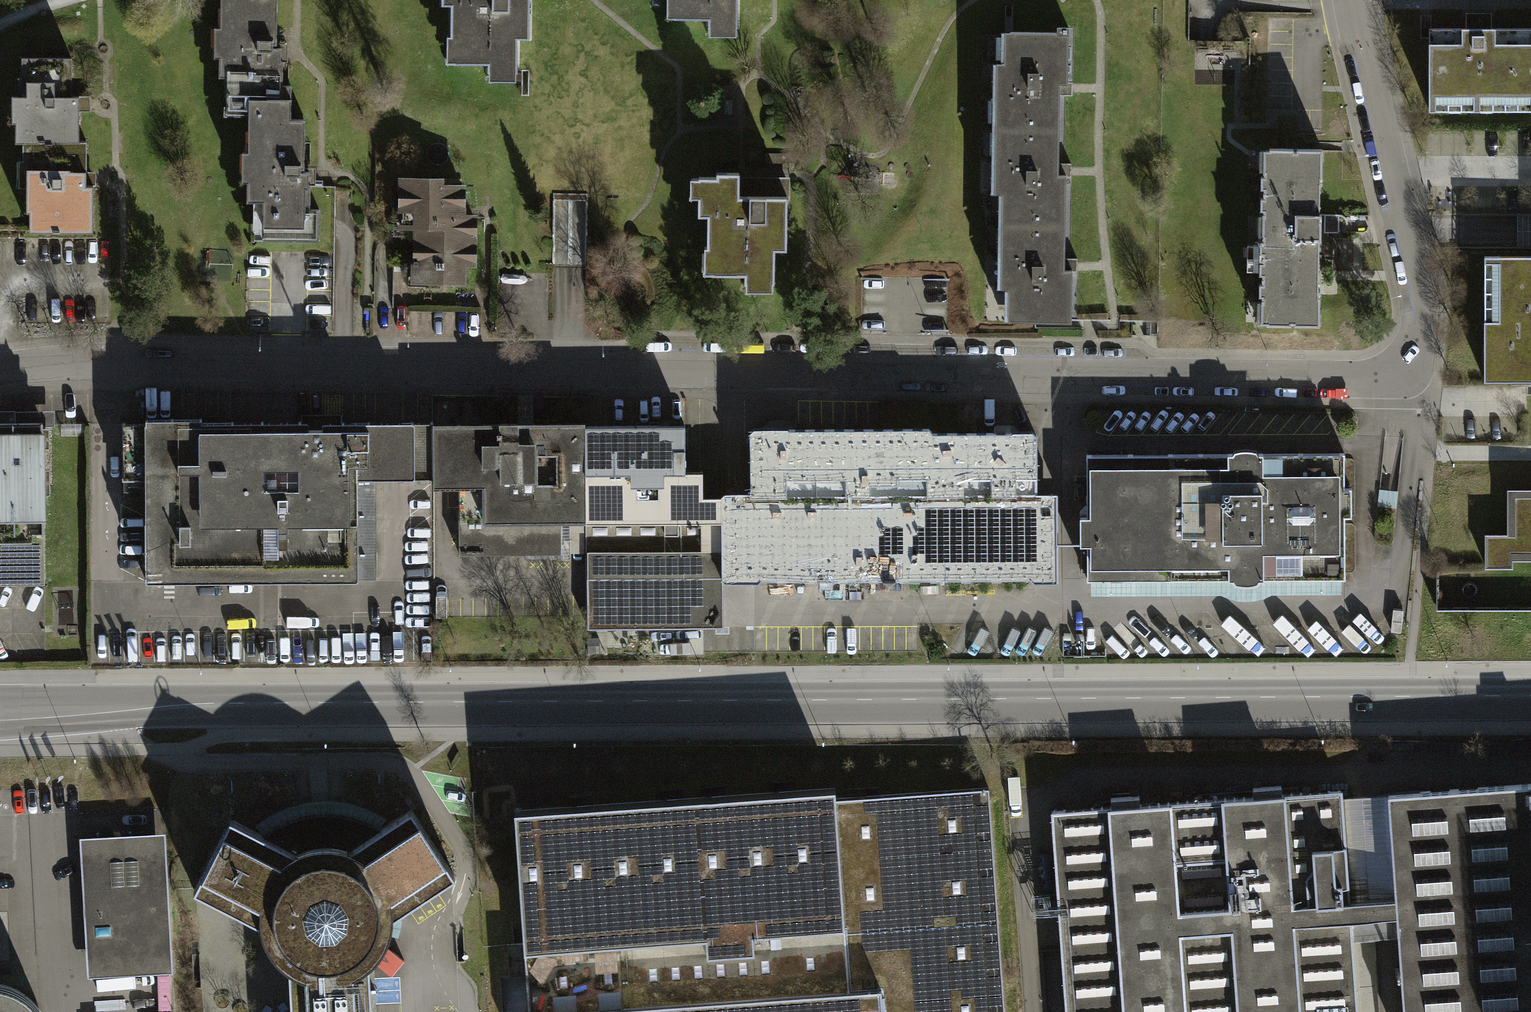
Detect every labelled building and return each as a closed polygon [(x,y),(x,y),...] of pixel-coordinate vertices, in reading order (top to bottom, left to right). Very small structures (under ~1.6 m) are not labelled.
[(282,6),(268,6),(268,0),(226,0),(228,125),(253,125),(292,125),(292,96),(283,96),(282,6)] [(517,89),(517,47),(530,47),(530,0),(445,0),(444,19),(454,19),(453,72),(490,72),(490,89),(517,89)] [(738,45),(738,3),(750,3),(750,0),(674,0),(674,27),(711,27),(710,45),(738,45)] [(1431,35),(1431,118),(1530,117),(1530,35),(1486,35),(1431,35)] [(1001,73),(1001,136),(1061,136),(1062,101),(1062,90),(1070,90),(1070,41),(1008,40),(1008,73),(1001,73)] [(35,231),(97,232),(97,186),(91,186),(91,142),(82,141),(82,104),(76,104),(76,65),(21,65),(21,149),(27,149),(27,188),(35,189),(35,231)] [(310,216),(309,125),(292,125),(253,125),(254,244),(319,243),(319,216),(310,216)] [(1061,160),(1061,136),(1001,136),(1000,193),(1007,193),(1007,224),(1069,224),(1069,174),(1061,174),(1061,160)] [(1263,154),(1262,327),(1318,327),(1318,242),(1319,155),(1263,154)] [(748,293),(775,293),(775,251),(788,252),(788,202),(742,202),(742,179),(693,178),(693,200),(703,200),(703,223),(712,224),(711,276),(748,276),(748,293)] [(418,237),(417,285),(469,285),(469,269),(478,269),(479,216),(470,216),(471,182),(405,181),(404,237),(418,237)] [(1068,251),(1069,224),(1007,224),(1006,288),(1011,288),(1011,319),(1074,320),(1074,270),(1068,269),(1068,251)] [(1486,261),(1487,384),(1530,384),(1530,261),(1486,261)] [(50,587),(50,422),(18,422),(0,422),(0,587),(50,587)] [(146,483),(146,584),(363,584),(363,480),(394,480),(418,480),(418,426),(394,426),(275,426),(124,426),(124,483),(146,483)] [(451,426),(418,426),(418,480),(436,480),(436,492),(450,492),(462,492),(462,560),(563,560),(563,525),(588,525),(588,426),(512,426),(451,426)] [(588,525),(729,525),(729,494),(711,494),(711,471),(694,471),(694,426),(674,426),(588,426),(588,525)] [(752,436),(752,494),(1041,494),(1041,436),(1008,436),(788,436),(752,436)] [(1091,460),(1091,582),(1350,581),(1350,459),(1263,459),(1091,460)] [(1065,494),(1041,494),(752,494),(729,494),(729,525),(729,584),(1066,583),(1065,494)] [(1489,545),(1489,574),(1519,574),(1519,566),(1530,566),(1530,495),(1513,495),(1513,545),(1489,545)] [(729,525),(588,525),(588,629),(729,629),(729,584),(729,525)] [(1353,940),(1397,937),(1402,1011),(1530,1011),(1530,786),(1391,796),(1399,900),(1347,904),(1339,800),(1339,791),(1049,812),(1064,1011),(1358,1011),(1353,940)] [(509,810),(523,1011),(1004,1011),(989,788),(831,798),(831,788),(509,810)] [(1399,900),(1391,796),(1339,800),(1347,904),(1399,900)] [(308,815),(294,819),(280,824),(271,830),(263,835),(230,819),(193,891),(261,924),(263,934),(266,943),(271,951),(280,960),(288,967),(291,1011),(372,1011),(369,964),(381,953),(388,939),(392,919),(455,876),(411,809),(379,830),(367,823),(352,816),(333,813),(333,804),(320,805),(307,806),(308,815)] [(166,832),(80,836),(86,979),(173,975),(166,832)] [(25,997),(12,987),(0,985),(0,1011),(36,1011),(25,997)]
